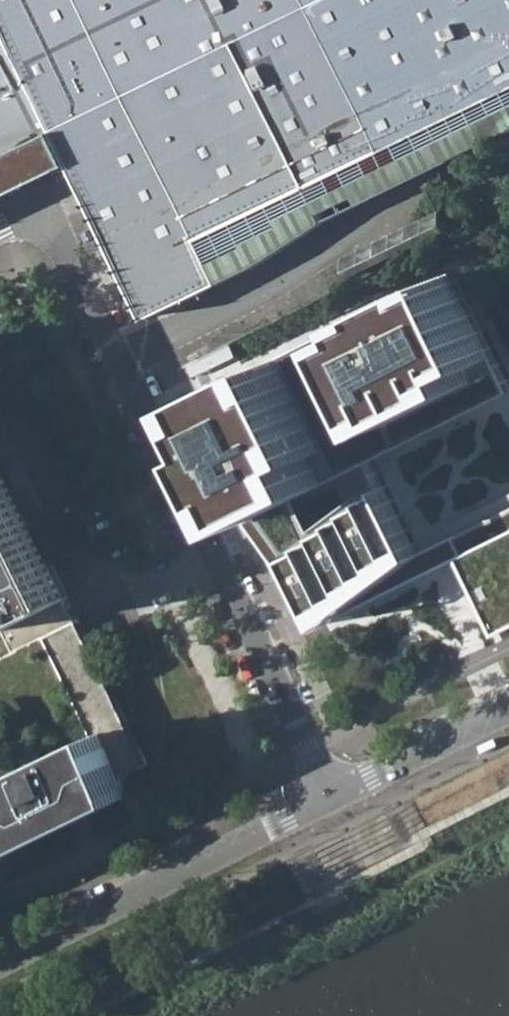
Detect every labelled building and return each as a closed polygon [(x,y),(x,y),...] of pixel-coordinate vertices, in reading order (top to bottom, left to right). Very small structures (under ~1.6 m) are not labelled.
[(8,199),(66,171),(76,193),(140,329),(429,169),(493,140),(508,134),(508,0),(0,0),(0,203),(8,199)] [(493,140),(508,195),(508,135),(493,140)] [(451,264),(195,386),(201,400),(207,413),(202,416),(244,505),(247,512),(250,511),(323,621),(416,546),(374,460),(369,452),(491,389),(507,381),(451,264)] [(67,600),(49,564),(32,529),(0,464),(0,624),(3,631),(33,617),(67,600)] [(49,564),(61,558),(44,524),(32,529),(49,564)] [(455,559),(483,617),(494,639),(508,631),(508,533),(455,559)] [(148,766),(67,600),(33,617),(92,736),(102,731),(125,777),(148,766)] [(125,777),(102,731),(92,736),(0,781),(0,851),(130,788),(125,777)] [(500,740),(479,750),(482,756),(503,746),(500,740)] [(195,832),(176,842),(179,849),(199,839),(195,832)]
